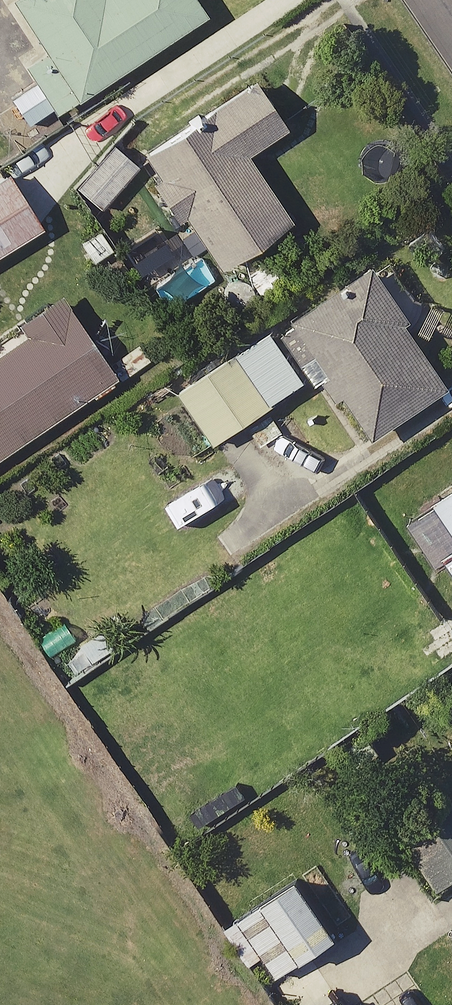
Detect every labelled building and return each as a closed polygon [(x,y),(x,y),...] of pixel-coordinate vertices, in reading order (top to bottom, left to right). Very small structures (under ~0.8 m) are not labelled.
[(197,0),(33,0),(22,7),(54,56),(32,71),(65,121),(212,23),(197,0)] [(269,121),(247,89),(141,161),(206,256),(276,209),(233,146),(269,121)] [(49,234),(7,172),(0,176),(0,268),(49,234)] [(438,376),(360,258),(269,319),(306,376),(319,367),(360,428),(438,376)] [(80,387),(87,396),(144,357),(130,336),(96,359),(55,299),(0,336),(0,441),(80,387)] [(267,396),(241,356),(177,398),(203,438),(267,396)] [(399,506),(451,579),(451,468),(399,506)] [(451,785),(390,830),(428,882),(451,865),(451,786),(451,785)] [(326,925),(283,868),(214,919),(242,957),(253,949),(268,968),(326,925)] [(397,968),(343,1004),(422,1004),(397,968)]
